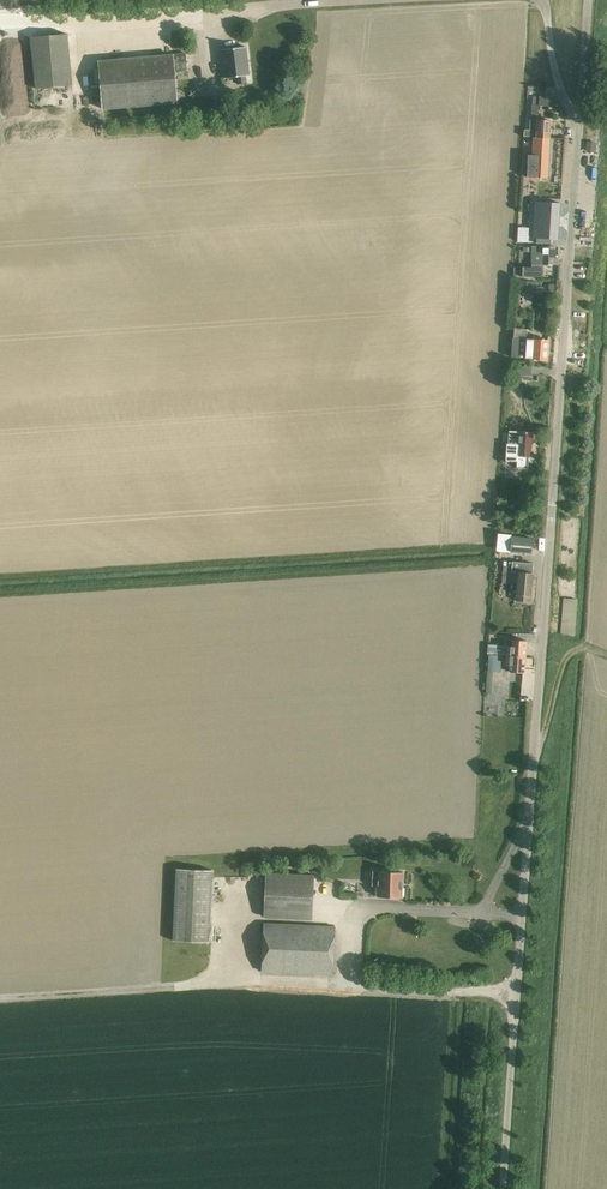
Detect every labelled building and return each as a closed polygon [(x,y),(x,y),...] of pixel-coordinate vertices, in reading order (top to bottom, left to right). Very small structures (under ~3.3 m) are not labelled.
[(71,86),(67,34),(31,37),(35,89),(71,86)] [(221,50),(222,60),(225,78),(237,77),(237,84),(246,83),(245,76),(249,76),(245,47),(221,50)] [(97,62),(102,110),(175,103),(172,72),(187,71),(186,54),(97,62)] [(553,98),(541,97),(533,96),(532,105),(541,106),(553,107),(553,98)] [(524,130),(523,137),(528,137),(533,137),(532,155),(548,156),(550,121),(538,120),(529,120),(528,130),(524,130)] [(523,155),(522,177),(547,178),(547,169),(548,156),(532,155),(523,155)] [(560,184),(548,183),(545,183),(545,201),(560,201),(560,184)] [(557,240),(559,204),(535,202),(533,238),(537,238),(551,239),(557,240)] [(555,247),(543,247),(532,247),(531,264),(533,264),(533,267),(522,266),(521,277),(539,278),(539,268),(542,268),(542,265),(555,265),(555,247)] [(586,330),(603,331),(603,324),(586,323),(586,330)] [(546,360),(548,340),(536,339),(526,339),(512,338),(511,357),(534,359),(546,360)] [(532,367),(515,366),(514,377),(532,378),(532,367)] [(506,444),(505,461),(517,462),(516,468),(528,469),(529,457),(531,457),(532,432),(518,431),(509,431),(508,444),(506,444)] [(544,458),(546,437),(534,436),(532,457),(544,458)] [(511,538),(510,553),(532,554),(534,539),(511,538)] [(533,564),(521,562),(512,562),(512,567),(503,566),(502,583),(510,583),(510,584),(518,584),(516,601),(530,602),(533,564)] [(574,635),(577,600),(563,599),(560,634),(574,635)] [(526,641),(514,640),(508,640),(507,646),(488,645),(487,654),(507,655),(525,657),(526,641)] [(500,672),(502,656),(489,655),(486,693),(491,693),(493,672),(500,672)] [(509,672),(524,673),(525,657),(507,655),(506,665),(510,665),(509,672)] [(209,943),(213,871),(176,869),(173,941),(209,943)] [(377,897),(389,897),(401,898),(402,872),(372,871),(372,886),(378,886),(377,897)] [(312,919),(314,875),(265,872),(263,916),(312,919)] [(261,971),(321,974),(333,975),(335,927),(263,923),(261,971)]
